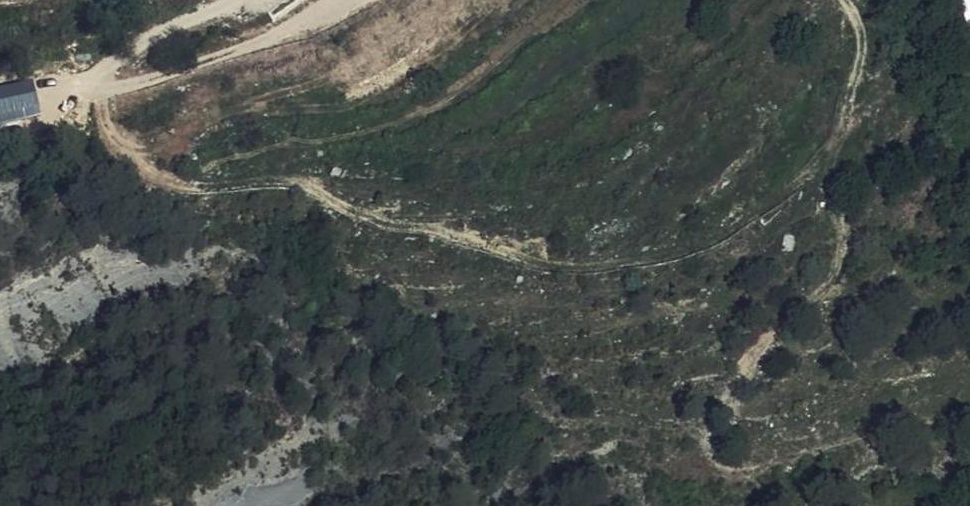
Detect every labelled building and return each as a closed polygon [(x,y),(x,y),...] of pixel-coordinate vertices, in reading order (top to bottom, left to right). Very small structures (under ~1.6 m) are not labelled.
[(41,112),(38,78),(0,82),(0,116),(41,112)]
